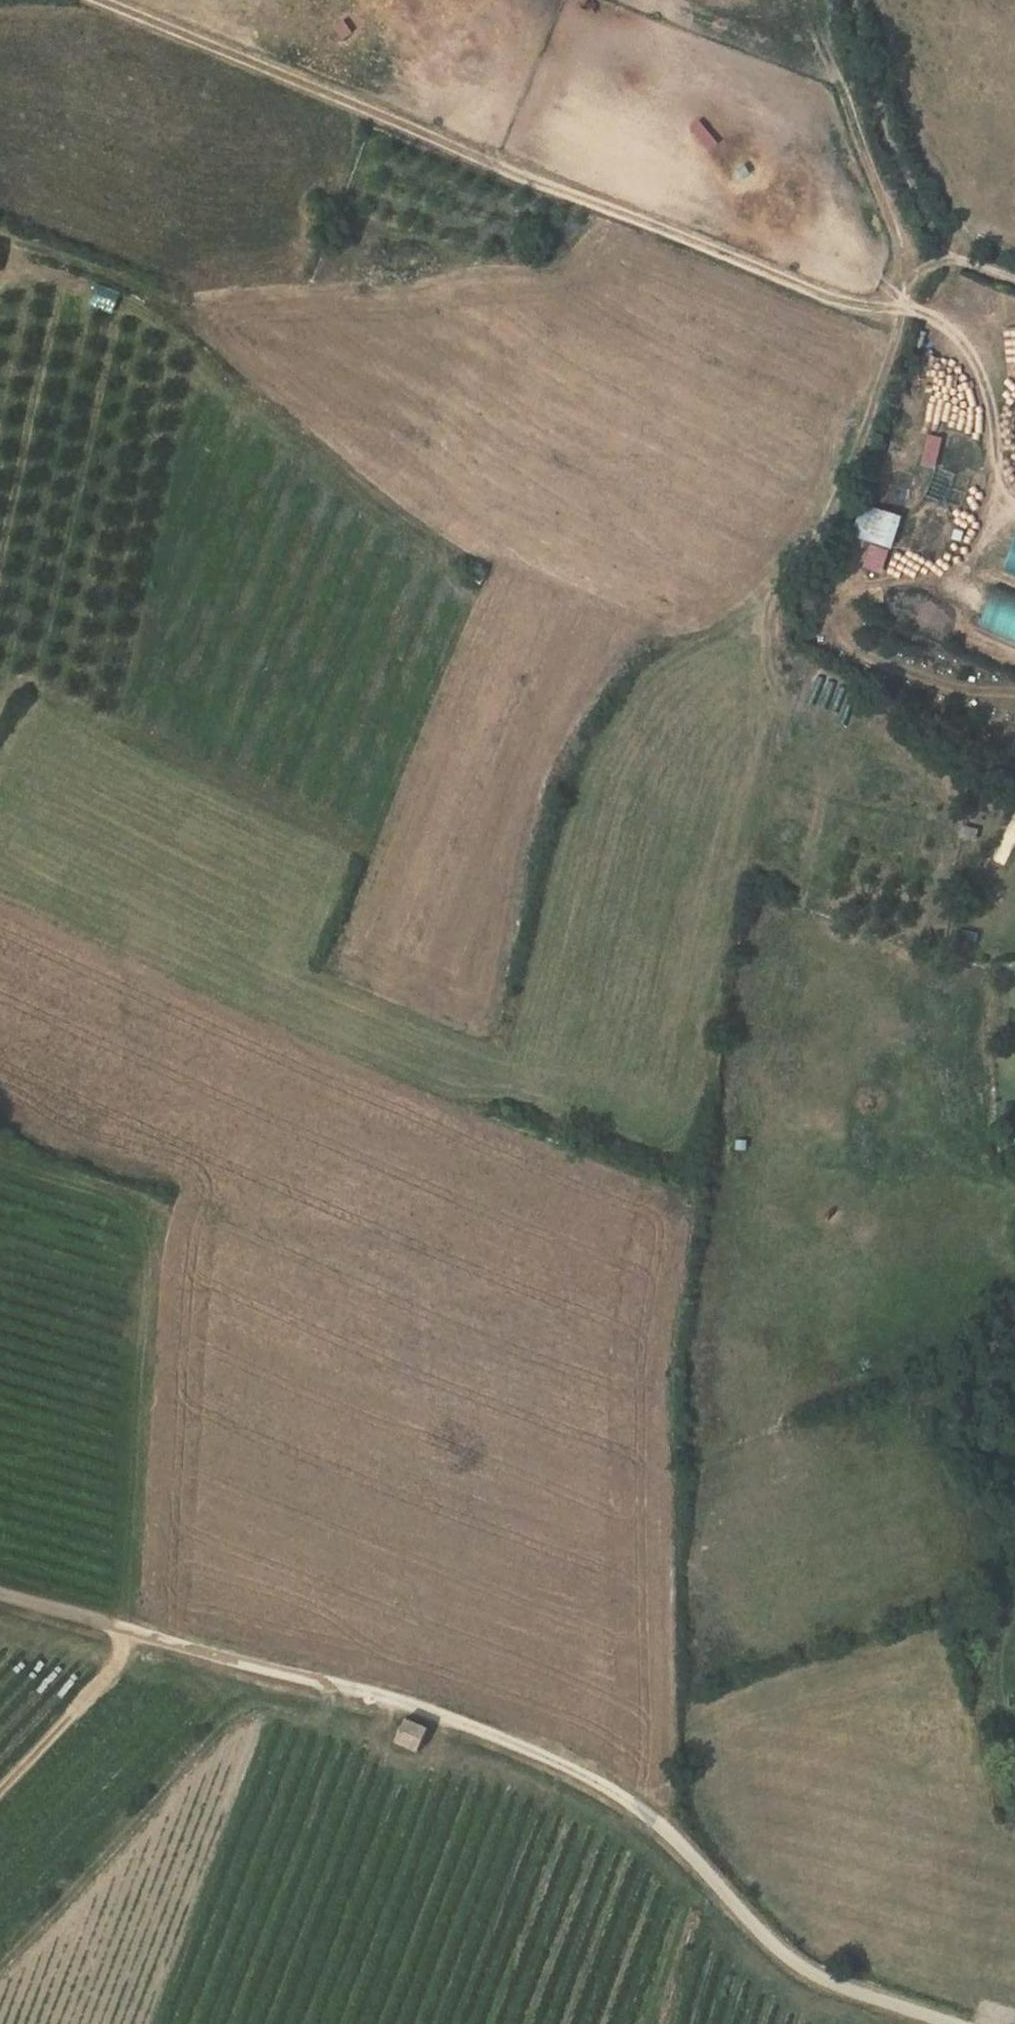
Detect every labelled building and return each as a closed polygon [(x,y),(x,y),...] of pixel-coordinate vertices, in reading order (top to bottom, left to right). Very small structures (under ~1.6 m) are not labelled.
[(882,514),(866,509),(857,534),(873,540),(882,514)] [(897,520),(882,514),(873,540),(889,545),(897,520)] [(1005,568),(1014,572),(1014,543),(1005,568)] [(999,587),(982,626),(1014,641),(1014,594),(999,587)] [(428,1729),(406,1719),(396,1742),(418,1752),(428,1729)]
